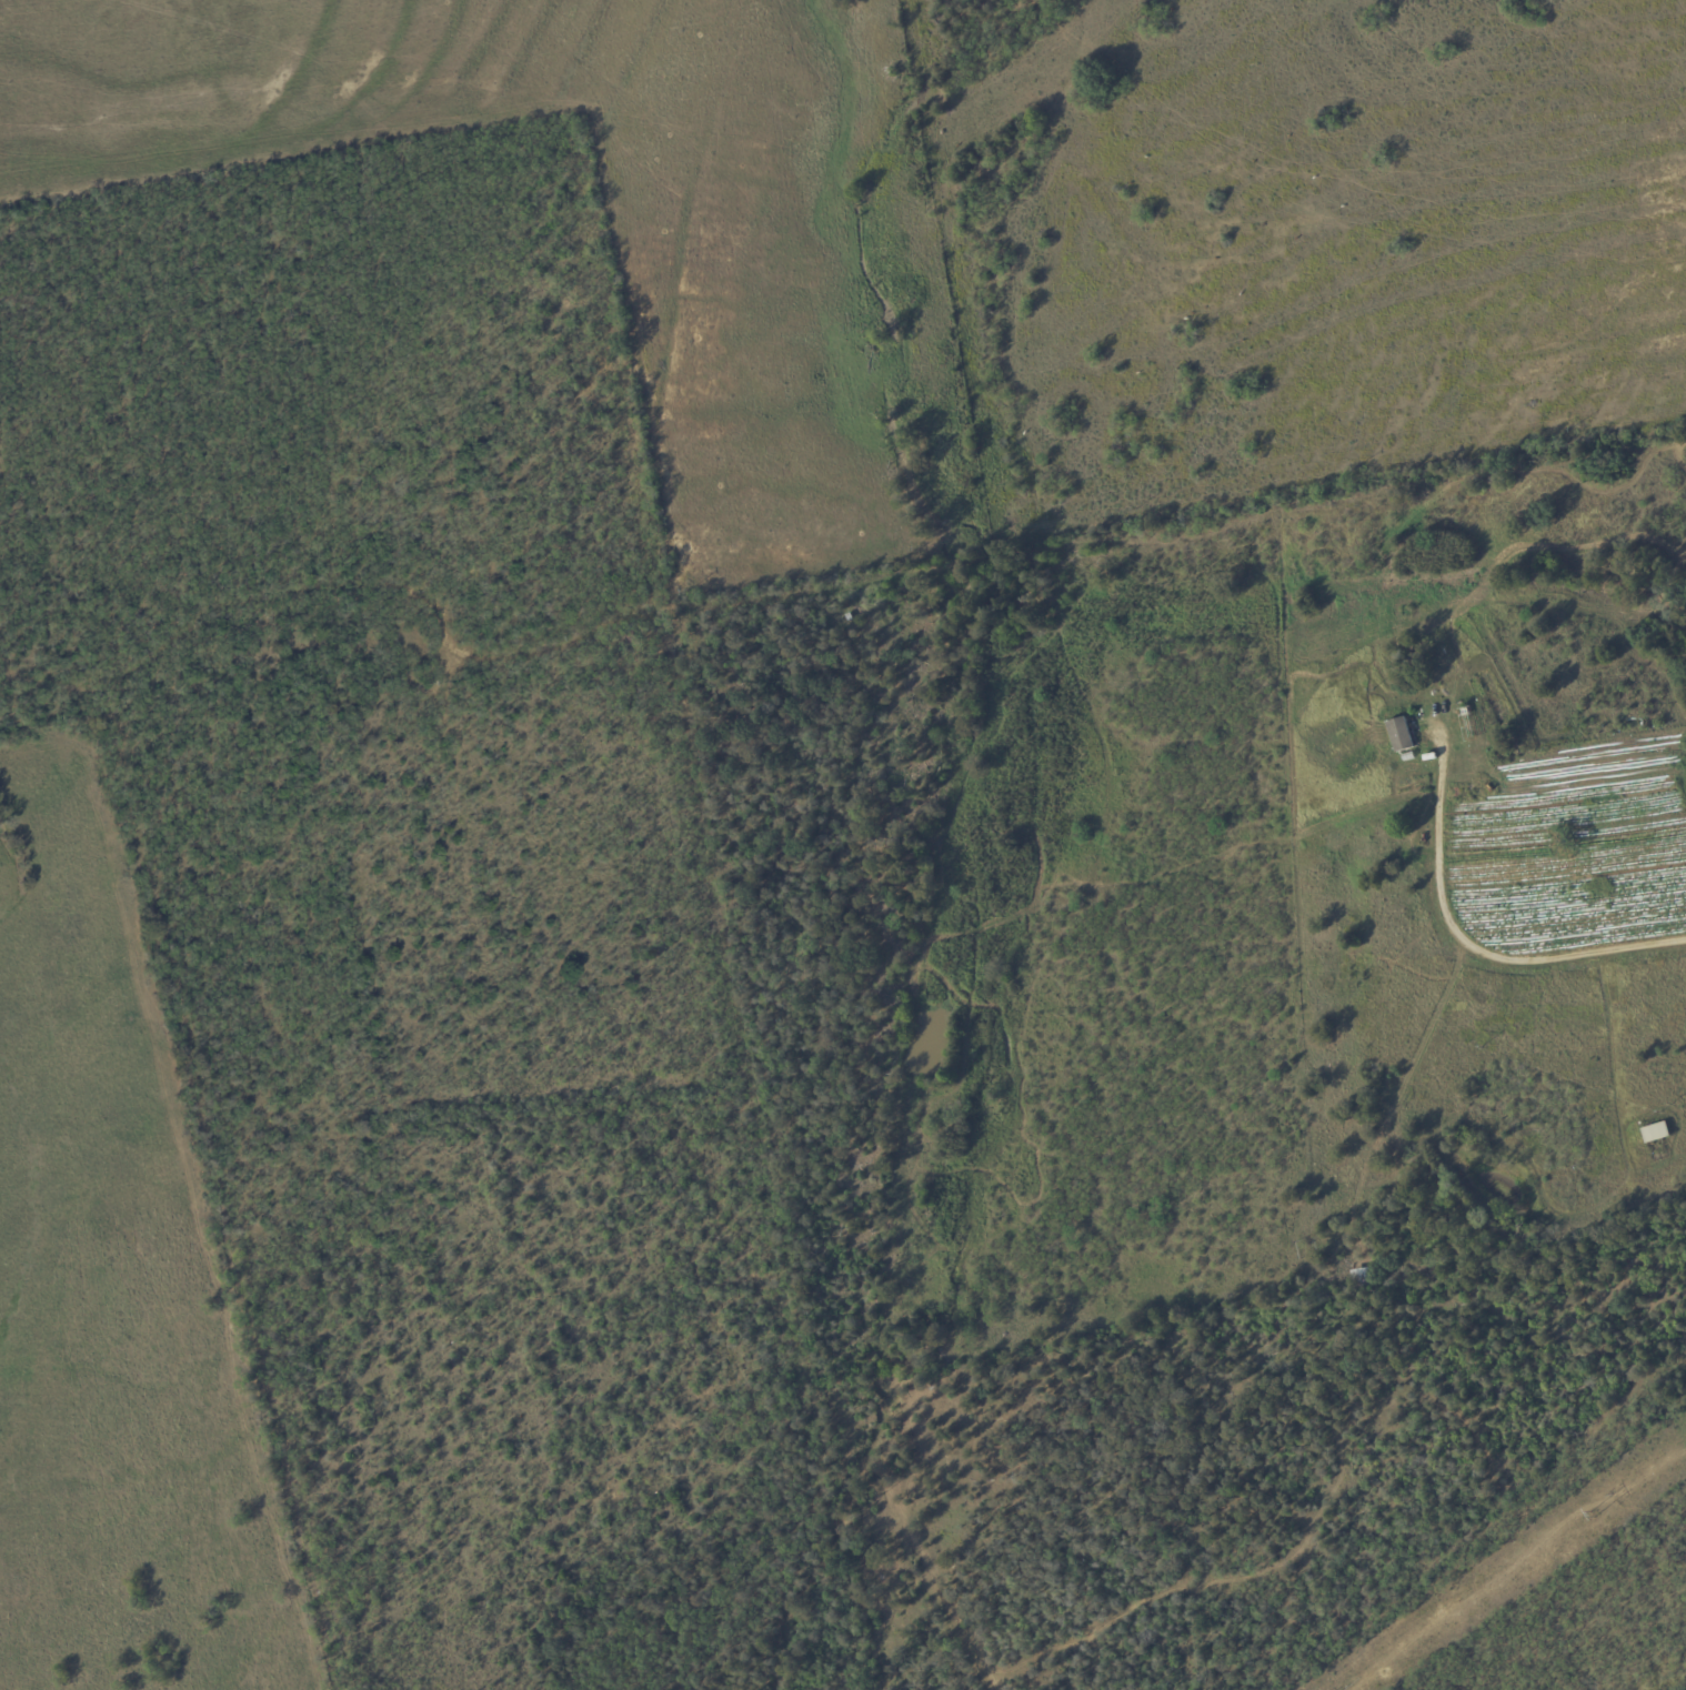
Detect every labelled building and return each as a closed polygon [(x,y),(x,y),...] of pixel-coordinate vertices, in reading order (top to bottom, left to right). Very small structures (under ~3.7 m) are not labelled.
[(1414,747),(1405,716),(1386,721),(1395,752),(1414,747)] [(1645,1144),(1670,1136),(1666,1121),(1641,1128),(1645,1144)]
